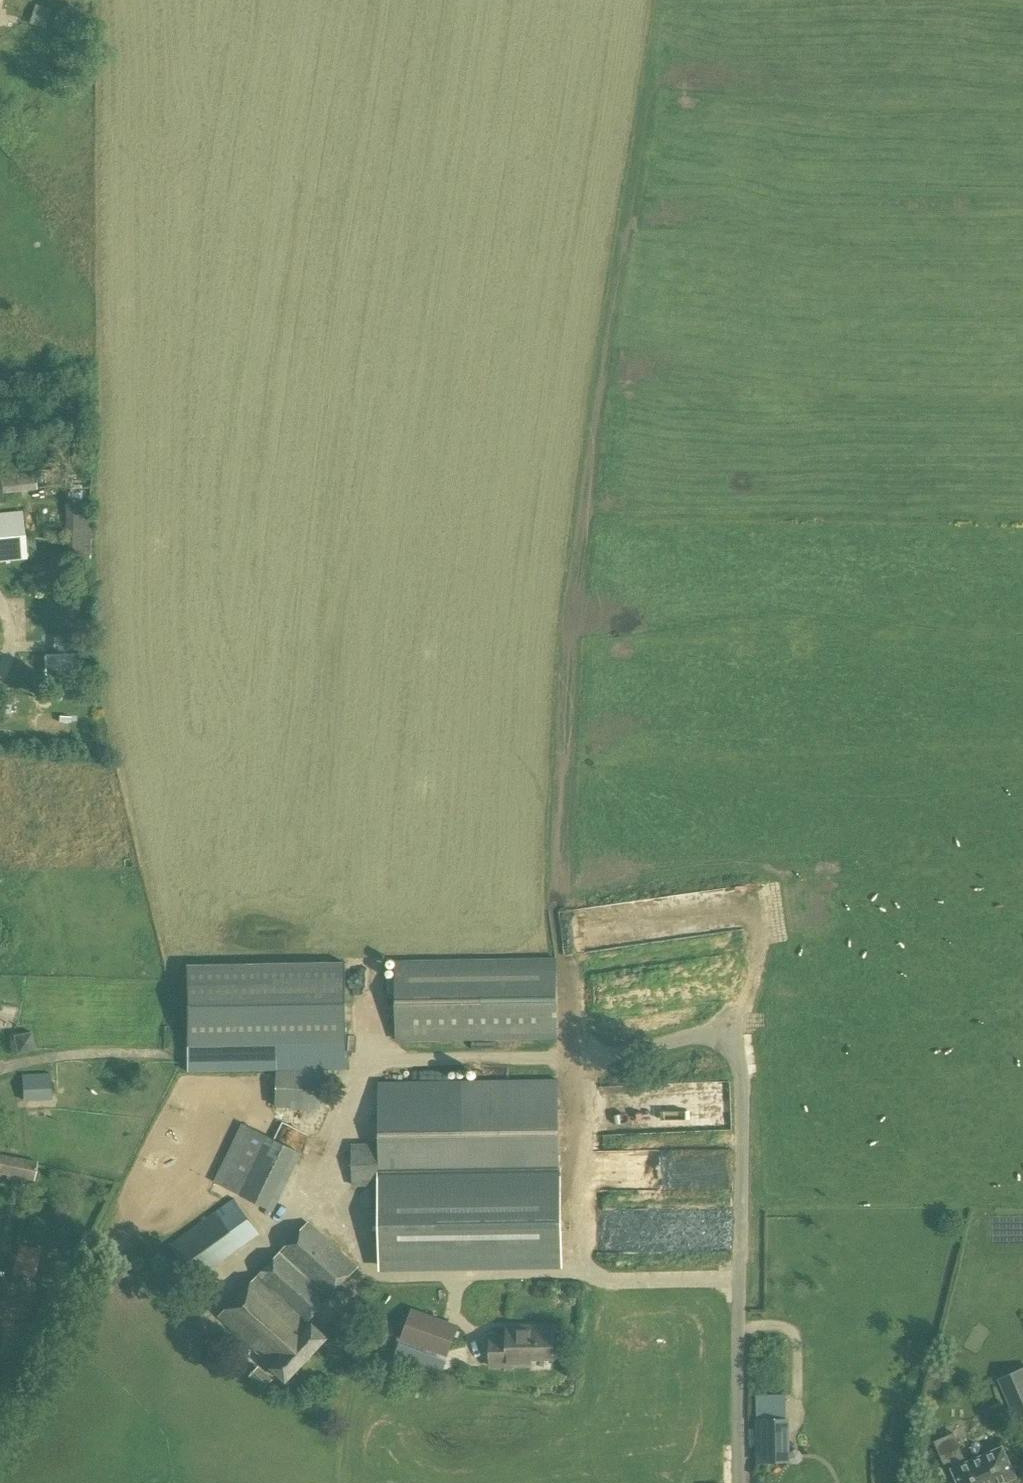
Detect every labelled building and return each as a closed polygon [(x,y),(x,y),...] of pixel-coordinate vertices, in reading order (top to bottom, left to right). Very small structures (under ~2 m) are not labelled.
[(4,502),(3,493),(62,487),(60,467),(0,474),(0,502),(4,502)] [(93,552),(90,493),(69,494),(72,553),(93,552)] [(26,559),(21,510),(0,513),(0,562),(26,559)] [(65,654),(65,652),(82,652),(81,632),(56,634),(57,654),(44,654),(46,679),(85,677),(84,653),(65,654)] [(11,694),(0,694),(0,700),(0,713),(10,713),(11,694)] [(397,1039),(558,1037),(557,957),(396,960),(397,1039)] [(192,965),(185,965),(186,1046),(346,1044),(345,963),(192,965)] [(34,1029),(18,1030),(20,1049),(36,1047),(34,1029)] [(23,1100),(51,1099),(50,1073),(22,1074),(23,1100)] [(558,1080),(379,1081),(379,1143),(352,1143),(353,1184),(380,1184),(381,1272),(560,1270),(558,1080)] [(689,1123),(714,1125),(717,1084),(691,1083),(689,1123)] [(305,1089),(276,1088),(275,1108),(304,1109),(305,1089)] [(273,1210),(301,1152),(243,1124),(215,1182),(273,1210)] [(38,1161),(0,1154),(0,1174),(6,1175),(5,1179),(15,1181),(16,1177),(34,1180),(38,1161)] [(287,1379),(325,1338),(308,1322),(358,1267),(309,1222),(219,1316),(287,1379)] [(37,1273),(43,1247),(22,1242),(16,1268),(37,1273)] [(448,1356),(459,1325),(412,1308),(400,1340),(448,1356)] [(555,1358),(555,1327),(509,1326),(509,1336),(492,1336),(491,1366),(533,1367),(534,1358),(555,1358)] [(273,1380),(259,1366),(249,1376),(263,1390),(273,1380)] [(1022,1416),(1022,1368),(998,1378),(1015,1419),(1022,1416)] [(759,1461),(783,1460),(782,1420),(758,1421),(759,1461)] [(957,1428),(936,1437),(948,1464),(969,1454),(957,1428)] [(1014,1477),(1001,1447),(953,1468),(960,1482),(1000,1482),(1014,1477)]
